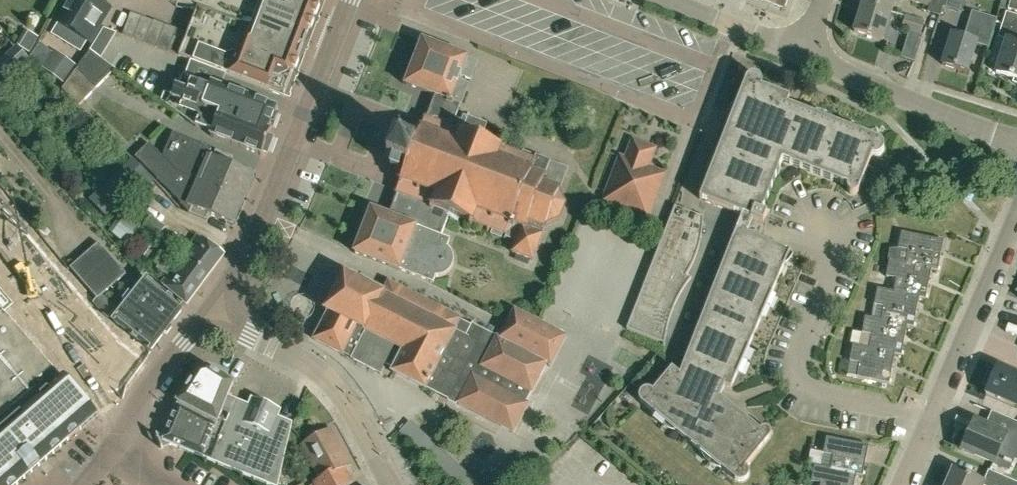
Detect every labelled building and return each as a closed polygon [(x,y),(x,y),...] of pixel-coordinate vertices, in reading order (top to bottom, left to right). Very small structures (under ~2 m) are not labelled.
[(109,7),(100,1),(101,0),(68,0),(56,20),(89,40),(109,7)] [(320,0),(172,0),(196,9),(187,33),(154,20),(153,21),(131,13),(122,35),(283,97),(320,0)] [(894,0),(862,0),(862,2),(891,11),(894,0)] [(910,0),(929,6),(927,11),(941,15),(943,6),(945,0),(910,0)] [(943,6),(945,7),(962,12),(965,0),(945,0),(943,6)] [(1007,8),(1016,11),(1016,0),(1010,0),(1007,8)] [(882,39),(891,11),(862,2),(853,30),(882,39)] [(967,72),(976,43),(988,47),(996,18),(972,11),(967,26),(963,38),(951,34),(942,64),(967,72)] [(1006,12),(999,36),(1006,38),(996,72),(1016,78),(1016,16),(1006,12)] [(921,34),(925,21),(905,14),(901,28),(921,34)] [(104,28),(90,49),(101,58),(116,33),(104,28)] [(30,53),(39,38),(25,30),(16,46),(30,53)] [(470,81),(478,61),(423,40),(413,65),(410,64),(404,67),(401,77),(404,83),(435,96),(460,105),(468,87),(458,83),(460,77),(470,81)] [(915,61),(919,48),(905,44),(901,57),(915,61)] [(77,66),(56,49),(43,65),(64,82),(77,66)] [(98,86),(115,69),(101,58),(90,49),(78,65),(98,86)] [(79,105),(98,86),(78,65),(61,88),(79,105)] [(8,79),(0,71),(0,87),(8,79)] [(269,129),(278,107),(212,83),(212,84),(184,74),(178,88),(177,88),(173,98),(171,98),(166,104),(162,101),(163,99),(161,101),(196,126),(213,132),(212,136),(262,154),(264,150),(268,151),(274,136),(270,134),(271,130),(269,129)] [(877,156),(879,155),(880,154),(881,154),(882,153),(883,152),(884,150),(884,149),(884,148),(884,146),(884,145),(883,144),(883,143),(882,142),(881,141),(880,140),(787,104),(790,98),(761,86),(762,85),(762,84),(762,83),(762,82),(762,81),(761,79),(760,77),(759,77),(758,76),(756,75),(755,75),(753,74),(751,75),(749,75),(748,77),(746,79),(746,80),(699,198),(741,215),(680,373),(672,366),(653,390),(652,389),(651,388),(650,388),(649,388),(646,388),(644,388),(642,389),(641,390),(640,391),(640,392),(639,393),(639,394),(639,396),(639,397),(639,398),(639,399),(640,400),(641,401),(641,402),(654,413),(677,432),(677,431),(700,450),(723,469),(735,479),(736,480),(738,480),(741,481),(742,481),(743,480),(745,480),(747,478),(747,477),(749,475),(749,474),(749,473),(749,472),(749,471),(748,469),(748,468),(747,467),(746,466),(769,437),(770,436),(771,435),(771,434),(771,433),(771,432),(771,431),(770,430),(770,429),(769,428),(768,428),(767,427),(765,427),(763,427),(762,428),(760,429),(720,396),(725,386),(731,388),(737,374),(749,347),(760,319),(761,320),(772,292),(784,265),(790,251),(758,237),(767,213),(762,211),(782,160),(847,186),(847,187),(847,188),(847,189),(847,190),(848,191),(848,192),(849,192),(850,193),(852,194),(853,194),(854,194),(855,194),(857,193),(858,192),(858,191),(859,190),(872,155),(873,155),(876,156),(877,156)] [(456,117),(460,105),(435,96),(428,115),(426,115),(425,118),(421,117),(421,119),(424,120),(421,129),(418,127),(417,128),(410,126),(404,141),(395,137),(387,158),(393,160),(390,168),(397,170),(395,174),(399,175),(398,176),(402,177),(397,189),(394,188),(393,190),(396,191),(395,195),(397,195),(389,215),(442,234),(450,212),(471,220),(470,224),(472,225),(473,221),(488,227),(487,230),(489,231),(491,228),(493,229),(491,233),(502,237),(504,233),(506,234),(505,237),(507,238),(507,237),(517,241),(513,253),(533,261),(547,226),(560,222),(566,207),(559,193),(568,167),(536,155),(534,160),(532,159),(533,154),(523,150),(521,155),(519,154),(520,149),(518,149),(517,153),(502,147),(503,142),(501,142),(500,146),(481,139),(487,123),(468,115),(467,116),(464,114),(462,120),(456,117)] [(177,170),(242,198),(253,174),(230,164),(232,157),(216,150),(213,159),(208,156),(211,149),(172,132),(163,156),(177,170)] [(648,166),(655,148),(633,139),(626,158),(620,156),(603,200),(648,217),(665,173),(648,166)] [(161,154),(149,142),(135,156),(179,200),(192,206),(189,212),(206,219),(209,213),(232,223),(242,198),(177,170),(163,156),(161,154)] [(135,203),(154,179),(133,159),(90,199),(106,215),(127,195),(135,203)] [(98,415),(82,396),(81,397),(80,396),(114,392),(116,392),(119,391),(121,389),(141,363),(143,361),(143,358),(142,356),(140,355),(136,352),(136,351),(135,350),(135,351),(134,351),(120,340),(121,340),(0,200),(0,484),(17,484),(98,415)] [(702,216),(675,205),(626,328),(663,343),(663,345),(665,345),(665,338),(666,334),(667,329),(668,325),(669,321),(670,317),(672,312),(673,308),(675,304),(677,300),(679,296),(681,292),(684,288),(686,285),(689,281),(691,277),(690,277),(687,275),(691,268),(693,264),(694,260),(696,256),(697,252),(699,248),(700,244),(701,240),(702,236),(702,232),(703,227),(703,223),(703,219),(703,215),(702,215),(702,216)] [(438,276),(441,276),(443,275),(445,274),(447,273),(449,271),(451,268),(453,266),(454,263),(454,260),(454,256),(454,254),(453,251),(452,249),(451,247),(449,246),(448,245),(451,238),(442,234),(389,215),(371,208),(354,252),(433,283),(436,276),(438,276)] [(194,309),(239,244),(215,228),(170,292),(194,309)] [(937,271),(943,241),(902,232),(899,249),(909,251),(907,264),(931,270),(937,271)] [(98,297),(94,300),(103,311),(151,349),(167,328),(130,298),(121,310),(101,295),(127,273),(100,241),(71,266),(98,297)] [(925,300),(931,270),(907,264),(890,260),(887,277),(897,279),(894,292),(919,298),(925,300)] [(383,293),(345,274),(326,310),(328,311),(314,339),(341,353),(342,351),(353,357),(352,359),(381,374),(386,363),(395,368),(393,371),(426,387),(426,386),(516,431),(530,403),(528,402),(533,392),(548,363),(552,365),(567,335),(515,309),(501,337),(473,323),(472,325),(461,319),(462,318),(389,281),(383,293)] [(167,328),(169,330),(172,326),(171,324),(184,307),(147,277),(130,298),(167,328)] [(913,327),(919,298),(894,292),(878,288),(874,305),(884,307),(882,320),(907,326),(913,327)] [(901,356),(907,326),(882,320),(865,317),(862,333),(873,336),(870,348),(895,354),(901,356)] [(889,383),(895,354),(870,348),(853,345),(850,361),(860,363),(857,377),(889,383)] [(995,371),(990,368),(983,384),(989,386),(985,393),(1016,407),(1016,374),(998,365),(995,371)] [(226,379),(208,368),(208,367),(198,369),(198,370),(179,399),(179,398),(177,401),(178,401),(177,402),(217,423),(229,397),(228,397),(234,384),(229,381),(229,380),(226,378),(226,379)] [(229,397),(217,423),(177,402),(178,403),(166,432),(157,435),(162,447),(170,444),(270,484),(278,484),(292,424),(277,417),(280,410),(252,399),(249,406),(229,397)] [(1011,419),(1005,434),(973,420),(962,448),(994,462),(999,451),(1016,459),(1016,421),(1011,419)] [(352,482),(345,468),(350,465),(330,429),(301,445),(320,480),(314,483),(315,484),(347,484),(352,482)] [(862,475),(868,445),(826,436),(823,453),(833,456),(831,467),(856,474),(862,475)] [(856,474),(831,467),(814,464),(811,481),(821,483),(820,484),(854,484),(856,474)] [(953,469),(946,484),(1014,484),(1016,482),(988,470),(983,482),(953,469)]
